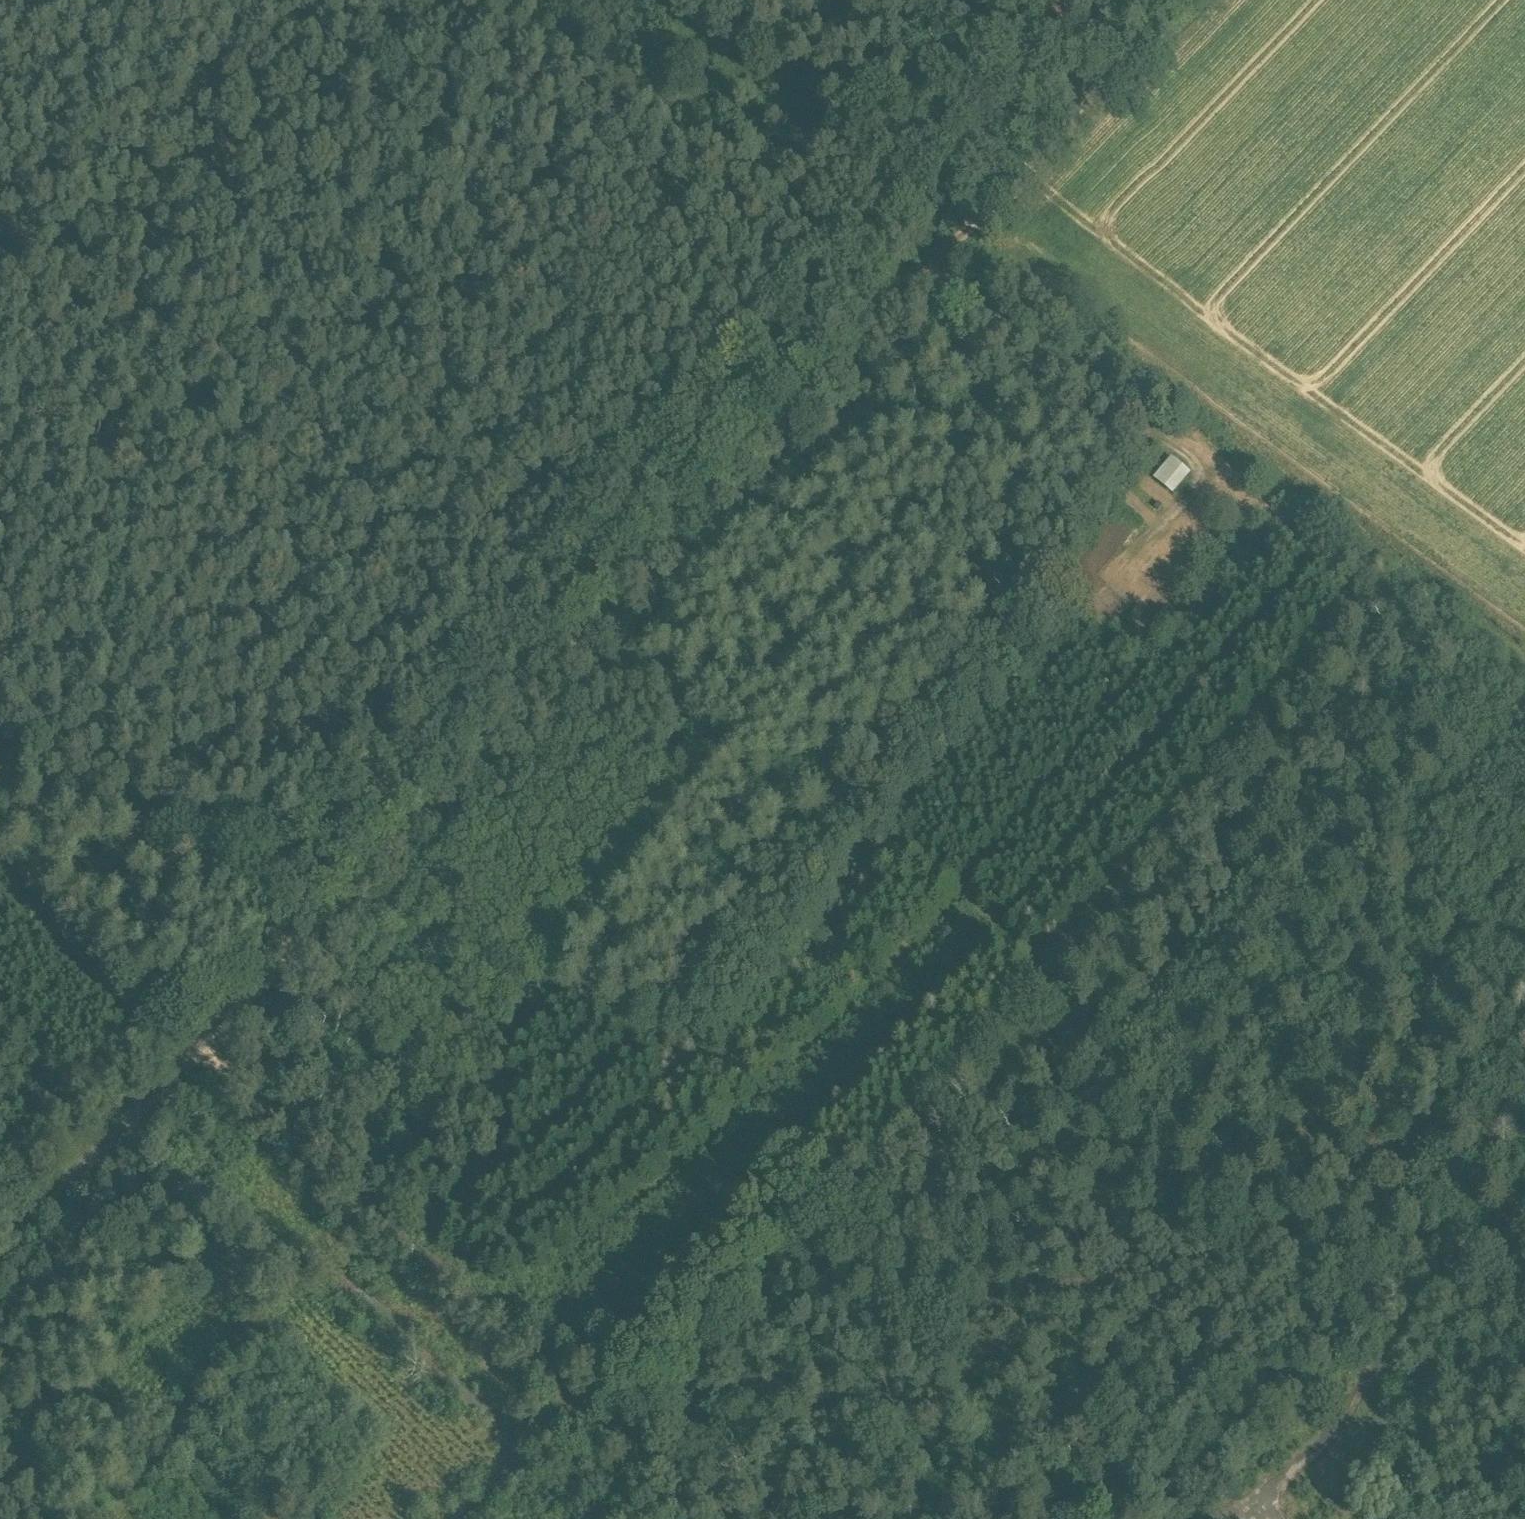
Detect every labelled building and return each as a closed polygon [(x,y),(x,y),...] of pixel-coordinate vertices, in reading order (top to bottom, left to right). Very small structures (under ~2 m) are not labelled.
[(1191,478),(1173,461),(1155,481),(1173,498),(1191,478)]
